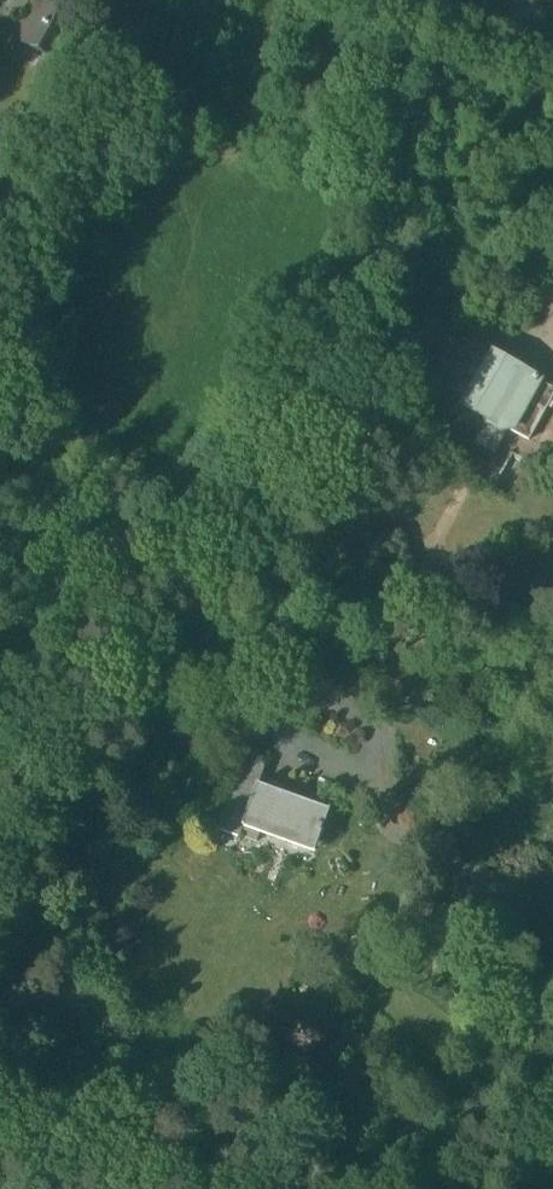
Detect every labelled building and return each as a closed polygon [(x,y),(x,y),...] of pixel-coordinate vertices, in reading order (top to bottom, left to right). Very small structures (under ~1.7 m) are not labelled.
[(87,29),(38,2),(17,40),(66,67),(87,29)] [(495,357),(468,407),(487,418),(489,424),(503,432),(509,429),(530,441),(552,400),(552,390),(495,357)] [(414,675),(393,663),(381,684),(402,696),(414,675)] [(266,768),(245,760),(218,831),(240,839),(244,827),(262,833),(264,828),(313,846),(318,833),(322,834),(325,827),(321,825),(325,814),(258,789),(266,768)]
